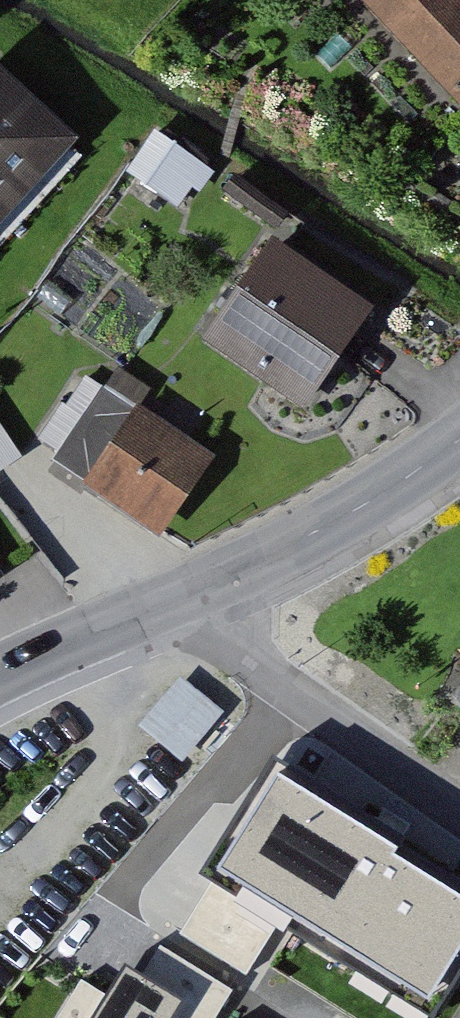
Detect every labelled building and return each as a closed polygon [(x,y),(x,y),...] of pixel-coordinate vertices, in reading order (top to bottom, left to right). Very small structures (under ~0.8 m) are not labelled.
[(450,106),(459,96),(459,0),(344,0),(450,106)] [(7,59),(0,68),(0,247),(97,141),(7,59)] [(210,163),(163,131),(135,171),(182,203),(210,163)] [(355,301),(255,239),(194,337),(293,399),(355,301)] [(101,485),(153,408),(114,382),(62,458),(101,485)] [(223,456),(153,408),(101,485),(170,532),(223,456)] [(27,456),(0,415),(0,473),(27,456)] [(227,711),(185,679),(147,727),(189,759),(227,711)] [(450,697),(459,704),(459,683),(450,697)] [(273,758),(199,872),(212,881),(279,924),(425,1017),(431,1017),(459,973),(459,878),(273,758)] [(279,924),(212,881),(178,933),(245,976),(279,924)] [(138,976),(179,1002),(169,1017),(211,1017),(228,992),(156,947),(138,976)] [(119,965),(101,995),(84,984),(62,1017),(169,1017),(179,1002),(138,976),(119,965)]
